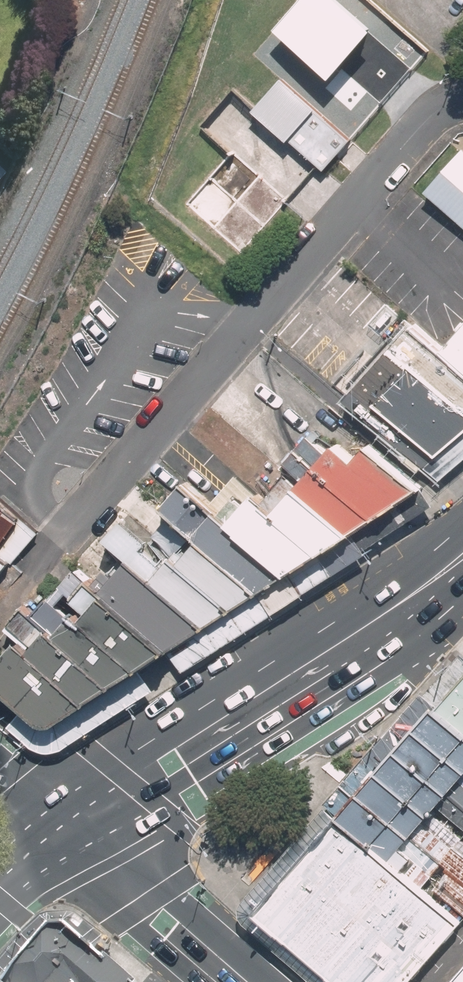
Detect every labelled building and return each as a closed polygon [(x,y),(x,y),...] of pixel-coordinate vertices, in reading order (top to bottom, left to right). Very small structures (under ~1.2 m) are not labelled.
[(278,84),(248,118),(284,150),(286,147),(320,176),(348,145),(278,84)] [(420,195),(462,232),(462,157),(457,152),(420,195)] [(225,158),(178,211),(207,236),(254,183),(225,158)] [(359,403),(369,413),(446,481),(462,461),(462,329),(438,357),(417,339),(359,403)] [(333,452),(268,522),(315,567),(416,499),(347,436),(333,452)] [(190,541),(264,602),(288,586),(225,527),(174,481),(151,507),(190,541)] [(0,502),(0,576),(36,531),(0,502)] [(225,527),(288,586),(315,567),(268,522),(246,504),(225,527)] [(122,562),(208,637),(264,602),(190,541),(174,558),(125,514),(99,543),(122,562)] [(93,596),(169,659),(208,637),(122,562),(93,596)] [(0,652),(0,686),(55,730),(169,659),(93,596),(73,579),(0,652)] [(435,718),(462,742),(462,685),(435,718)] [(343,823),(386,861),(428,813),(462,772),(462,742),(435,718),(343,823)] [(386,861),(455,920),(462,912),(462,843),(428,813),(386,861)] [(343,823),(264,914),(343,981),(402,981),(455,920),(343,823)] [(64,929),(42,931),(0,981),(130,981),(64,929)] [(451,981),(462,981),(462,968),(451,981)]
